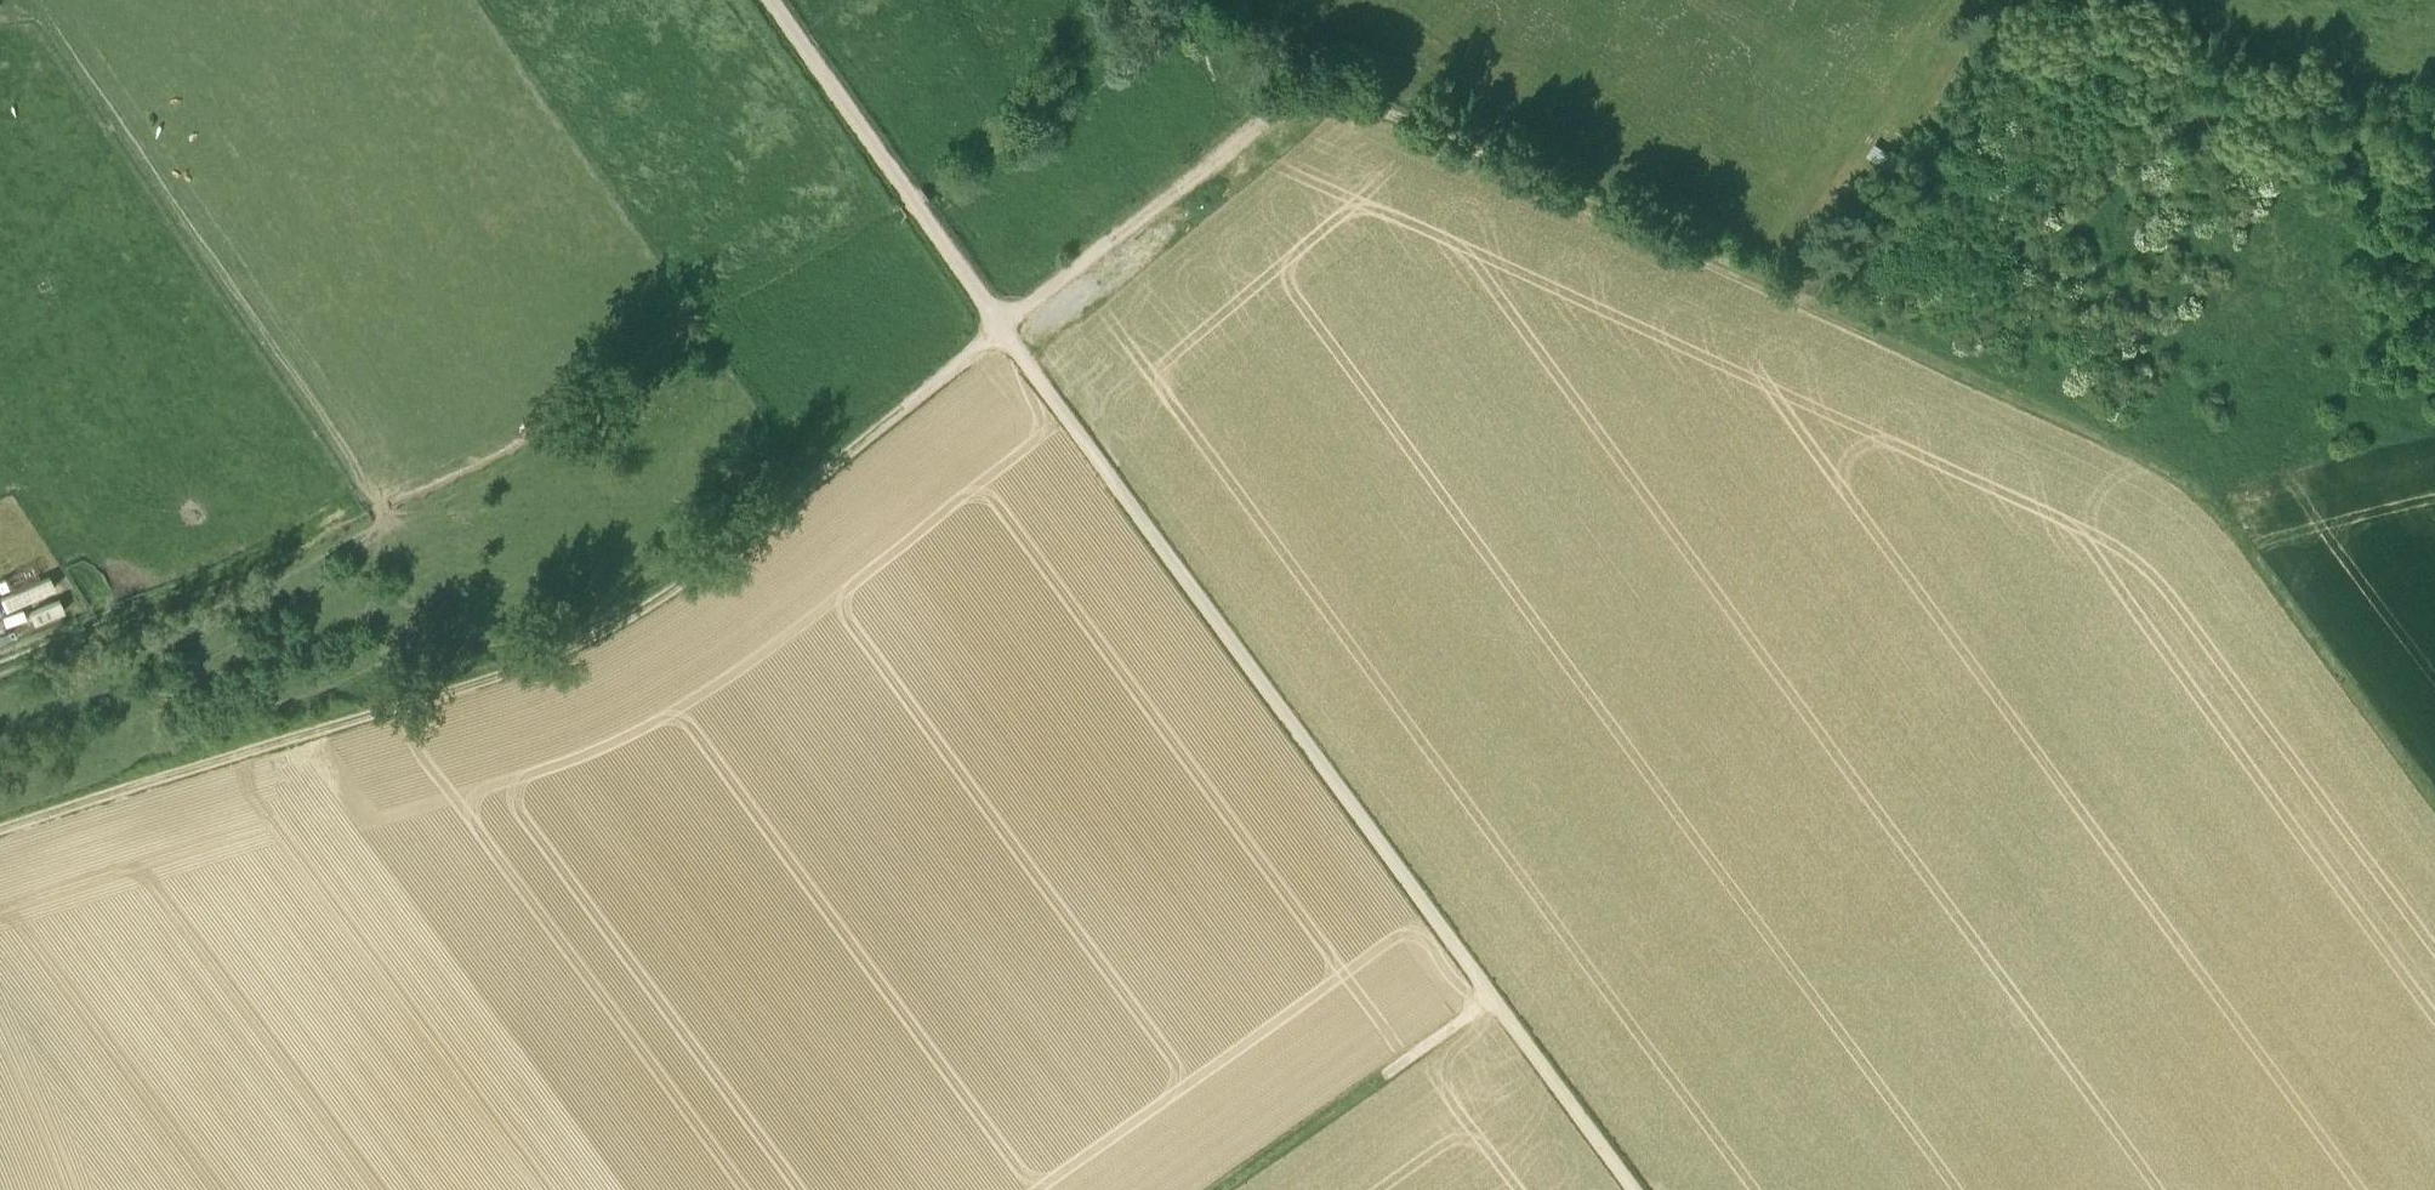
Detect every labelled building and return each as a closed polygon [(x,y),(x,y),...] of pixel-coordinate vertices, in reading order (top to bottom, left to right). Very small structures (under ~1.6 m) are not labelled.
[(1300,50),(1285,52),(1289,73),(1303,71),(1300,50)]
